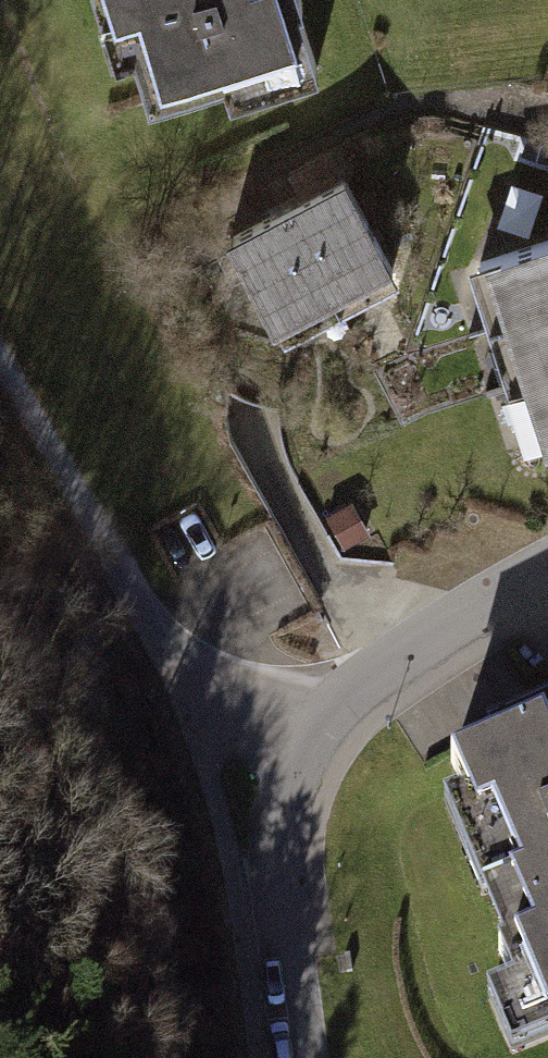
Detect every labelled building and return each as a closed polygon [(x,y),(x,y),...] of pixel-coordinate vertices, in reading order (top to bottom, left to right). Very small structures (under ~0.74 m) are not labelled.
[(104,23),(98,25),(112,68),(137,60),(151,107),(227,83),(233,102),(322,74),(302,10),(307,9),(304,0),(97,0),(104,23)] [(339,197),(282,227),(328,317),(385,288),(339,197)] [(328,317),(282,227),(221,258),(268,348),(328,317)] [(456,288),(474,341),(547,317),(547,257),(456,288)] [(474,341),(494,404),(547,386),(547,317),(474,341)] [(494,404),(516,468),(547,457),(547,386),(494,404)] [(417,793),(534,1055),(547,1049),(547,735),(417,793)]
